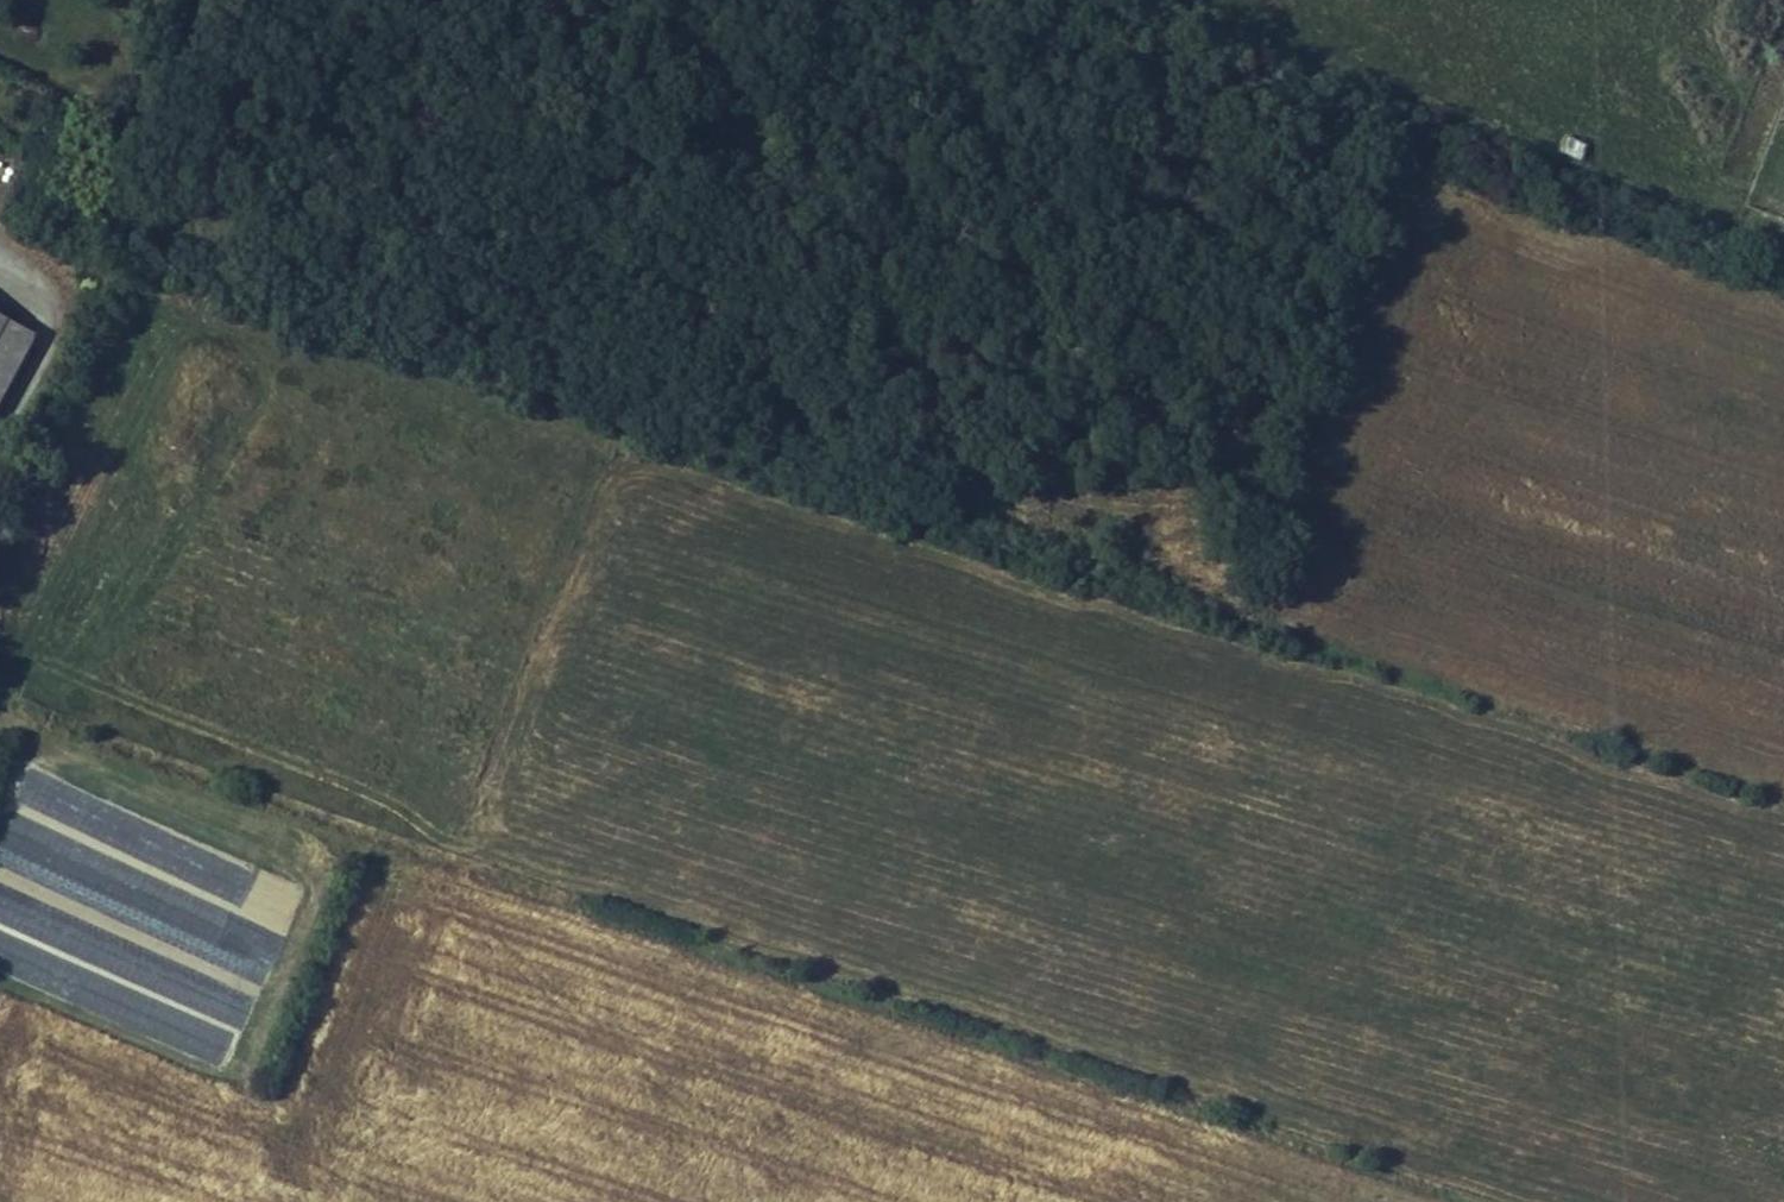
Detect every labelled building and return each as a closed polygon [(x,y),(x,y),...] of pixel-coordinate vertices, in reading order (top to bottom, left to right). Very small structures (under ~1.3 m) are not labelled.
[(62,325),(0,296),(0,450),(62,325)] [(223,1064),(255,988),(242,983),(255,953),(253,952),(276,897),(247,885),(240,902),(245,903),(238,920),(196,902),(182,934),(92,896),(83,917),(56,905),(54,912),(0,889),(0,970),(223,1064)]
